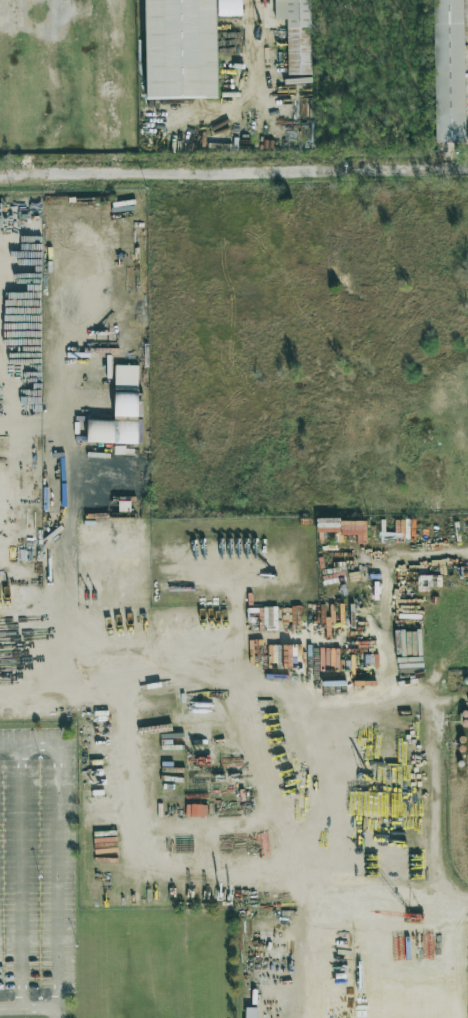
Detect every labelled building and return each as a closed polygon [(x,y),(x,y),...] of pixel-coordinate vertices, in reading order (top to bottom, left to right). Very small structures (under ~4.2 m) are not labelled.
[(217,97),(215,0),(144,0),(145,98),(217,97)] [(310,0),(274,0),(274,19),(287,19),(287,74),(311,74),(310,0)] [(435,143),(465,143),(464,0),(433,0),(435,143)] [(86,443),(137,444),(137,416),(142,416),(142,393),(137,393),(138,365),(115,365),(113,421),(87,420),(86,443)]
